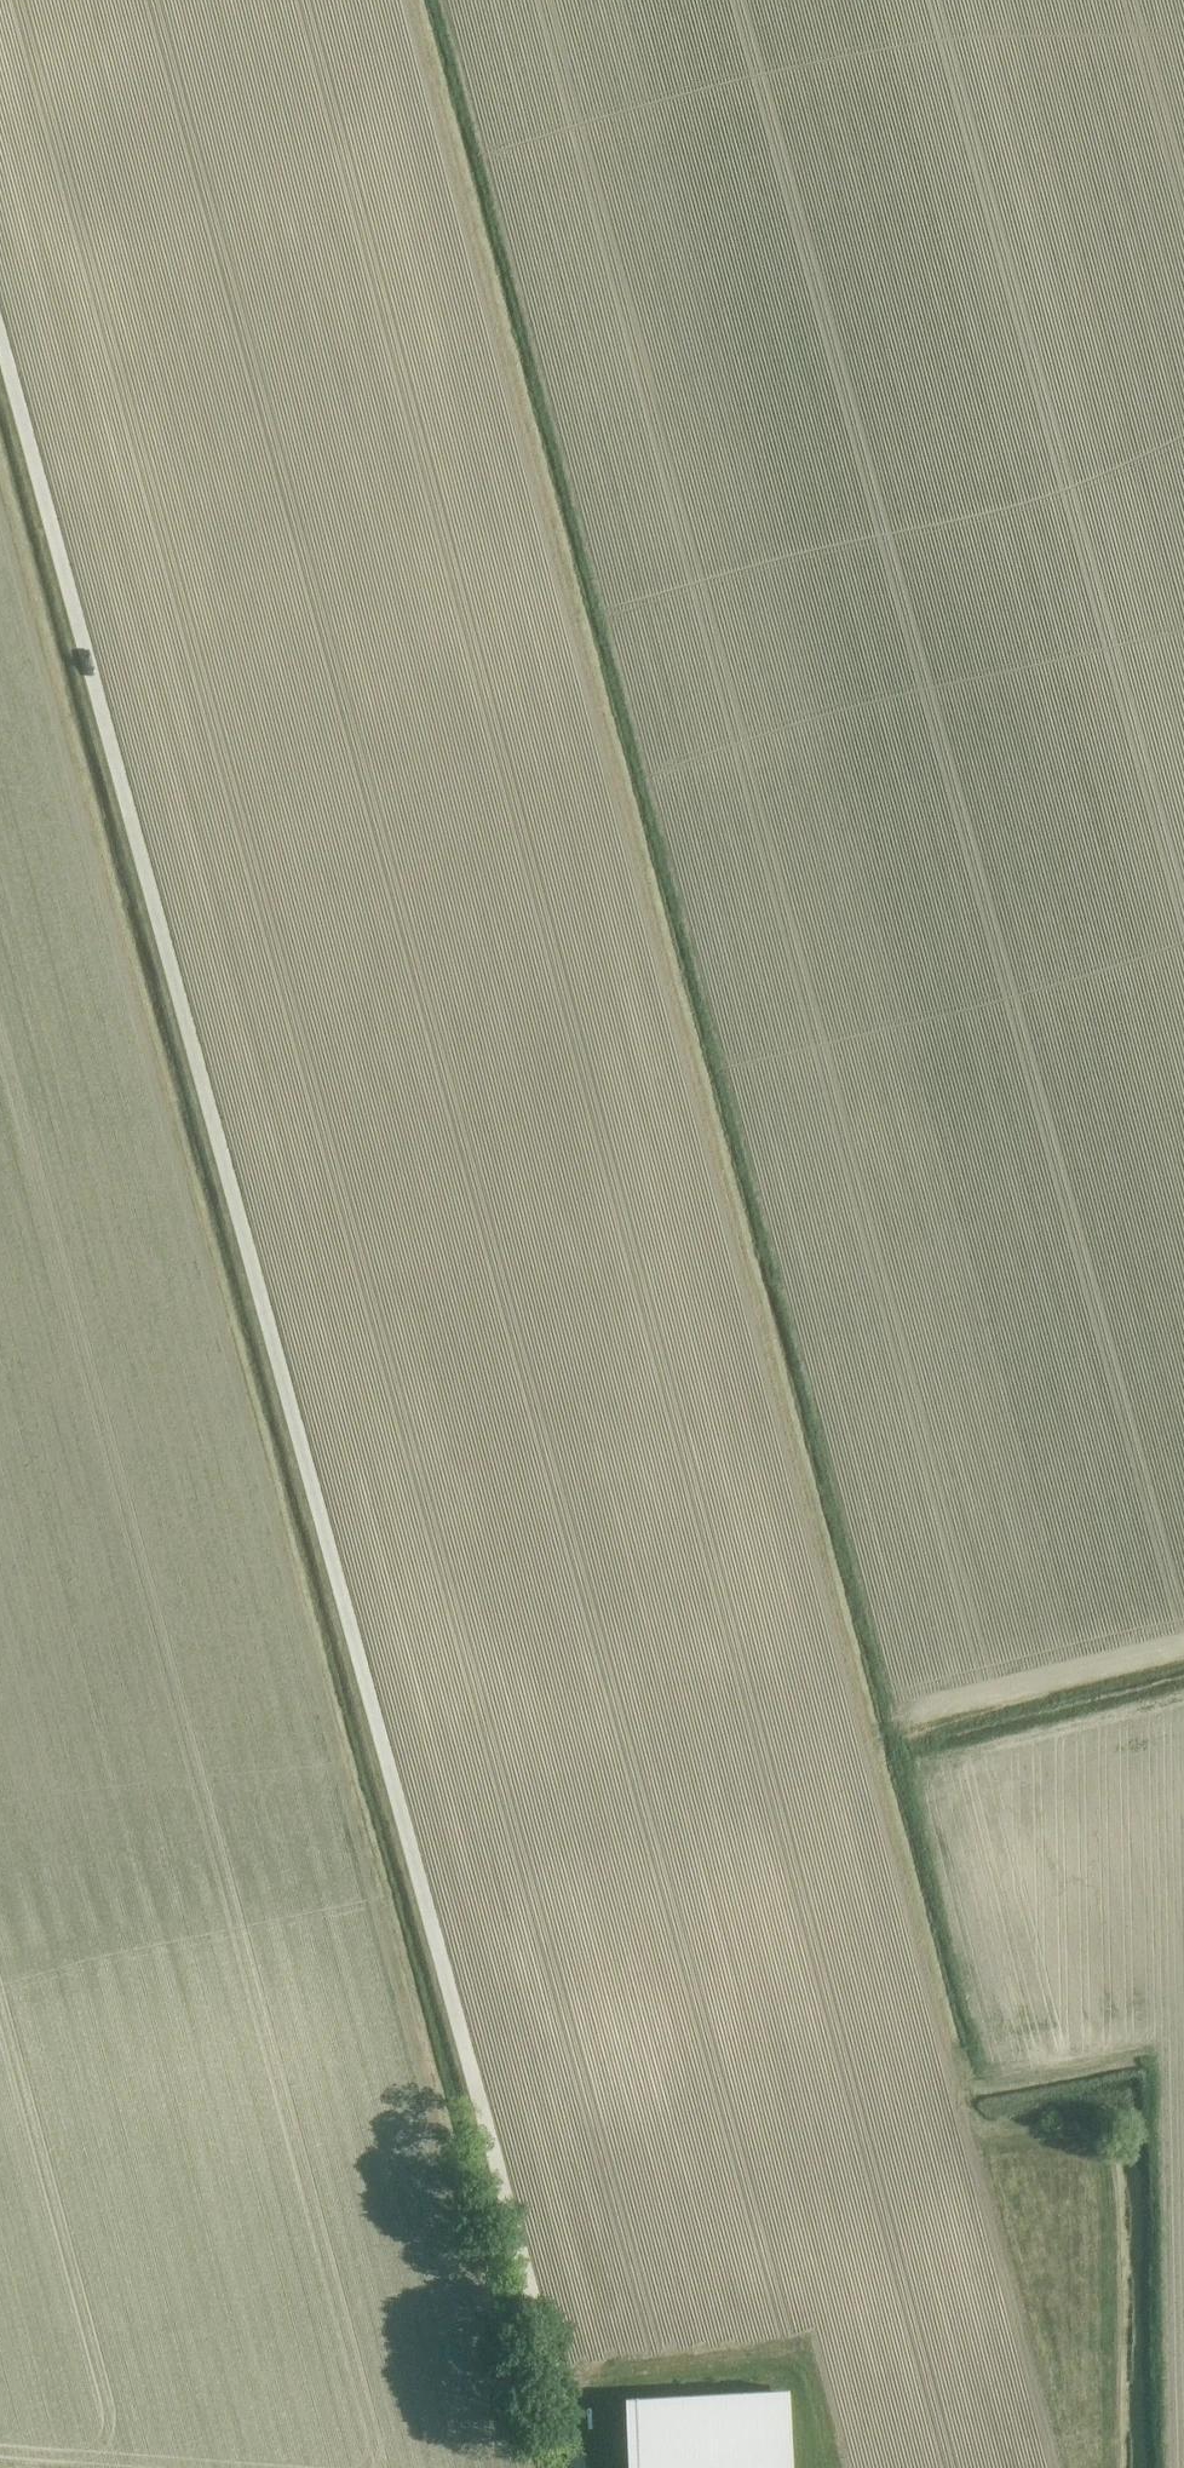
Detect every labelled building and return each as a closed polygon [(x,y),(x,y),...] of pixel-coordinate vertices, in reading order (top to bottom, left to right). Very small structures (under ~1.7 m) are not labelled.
[(638,2397),(641,2467),(792,2467),(788,2389),(638,2397)]
